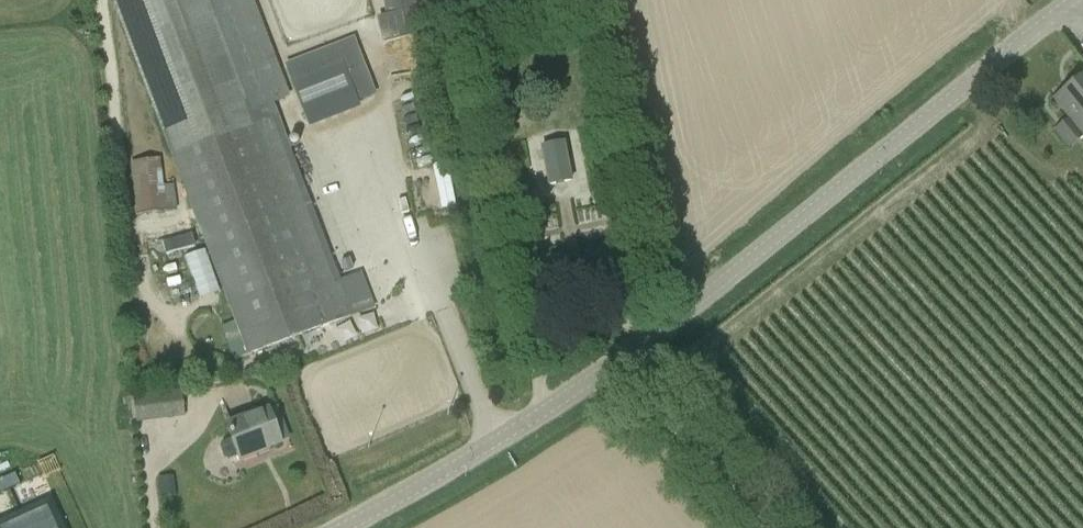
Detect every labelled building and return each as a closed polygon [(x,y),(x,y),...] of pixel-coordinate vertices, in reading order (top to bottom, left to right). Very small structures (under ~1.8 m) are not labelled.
[(351,315),(271,103),(284,98),(247,0),(114,0),(168,142),(173,156),(161,158),(131,162),(136,214),(167,211),(177,209),(173,175),(172,160),(174,160),(247,354),(351,315)] [(419,0),(382,0),(386,17),(421,9),(419,0)] [(1082,24),(1082,9),(1079,8),(1074,21),(1082,24)] [(283,61),(295,91),(294,91),(308,127),(360,107),(345,70),(334,42),(283,61)] [(1054,99),(1069,117),(1055,127),(1069,146),(1082,136),(1082,76),(1054,99)] [(573,183),(565,142),(540,147),(547,188),(573,183)] [(353,269),(350,260),(341,263),(345,272),(353,269)] [(182,389),(132,396),(136,423),(184,417),(182,389)] [(239,461),(260,453),(259,450),(281,442),(268,410),(226,426),(239,461)] [(16,474),(0,482),(0,492),(1,494),(21,485),(16,474)] [(50,496),(0,518),(0,527),(63,527),(50,496)]
